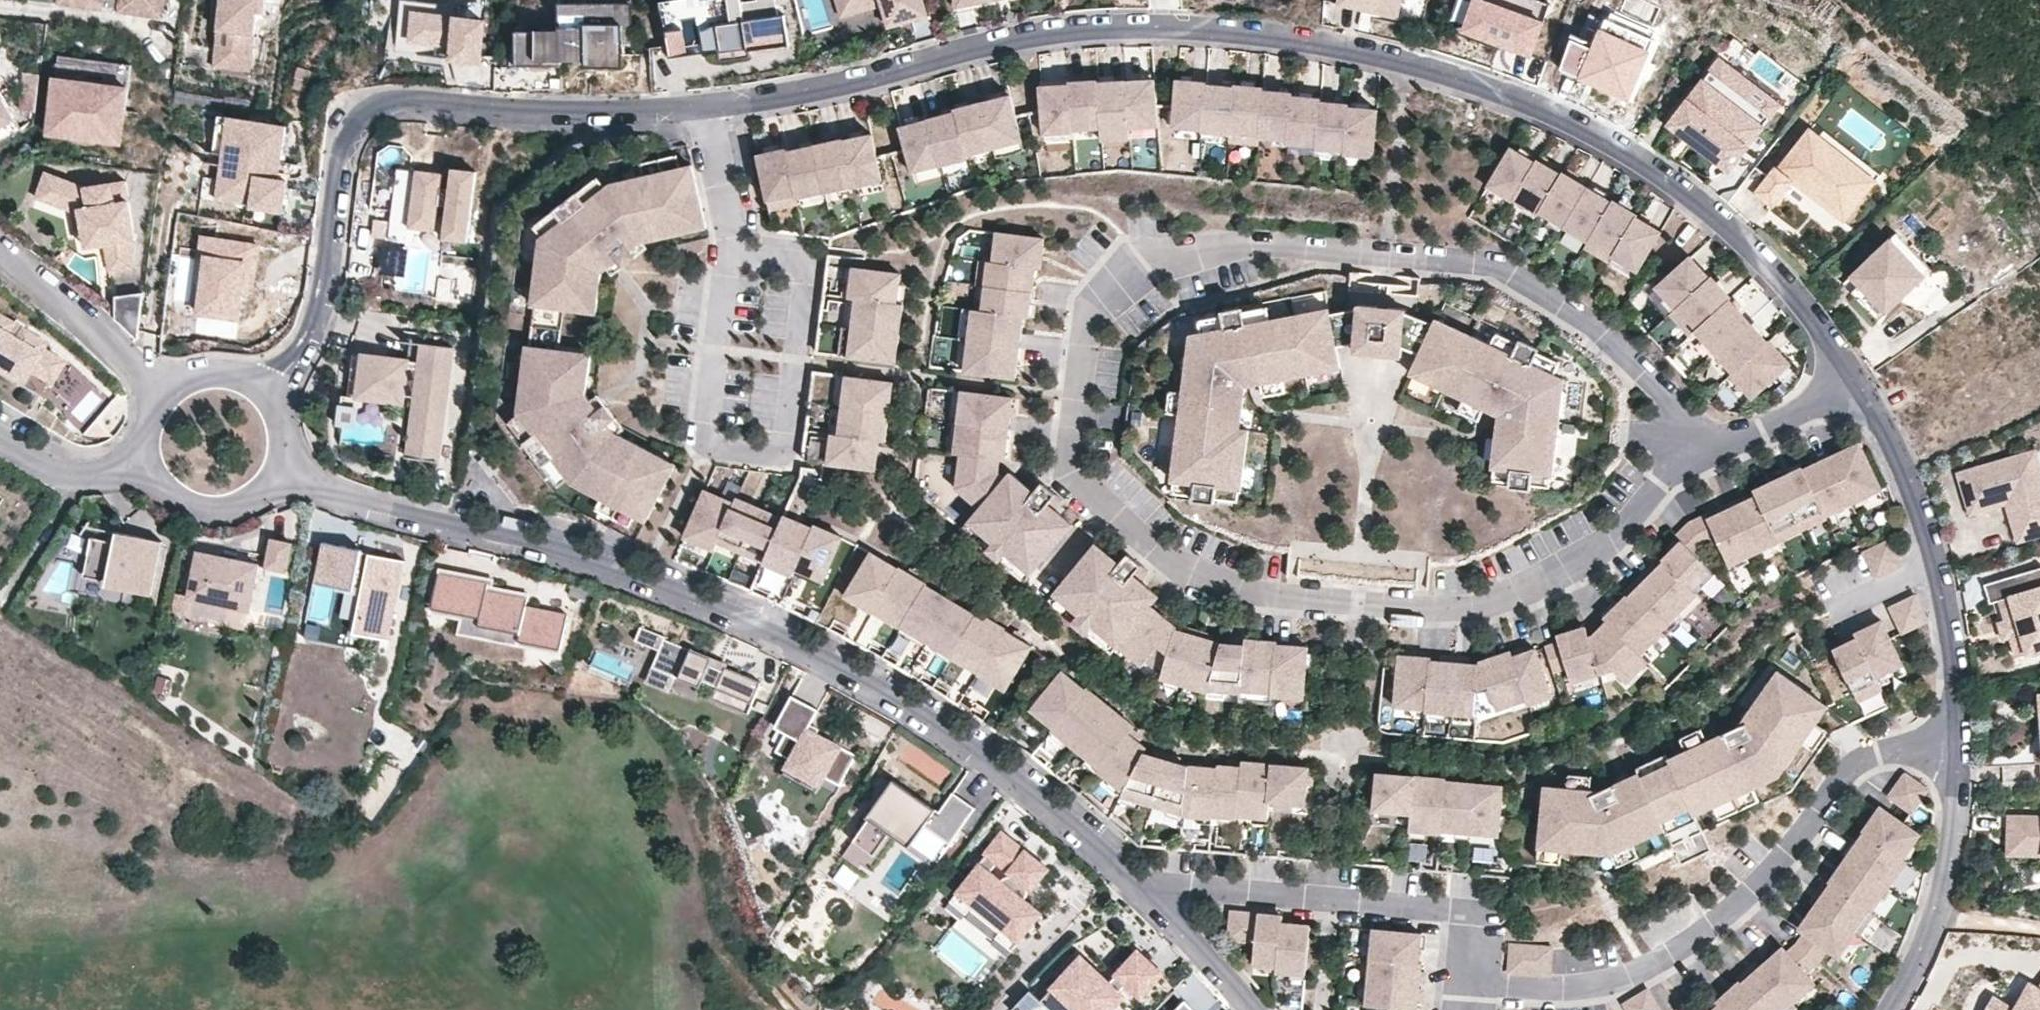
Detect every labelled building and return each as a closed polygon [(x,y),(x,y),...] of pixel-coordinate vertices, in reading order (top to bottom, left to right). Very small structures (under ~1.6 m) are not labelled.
[(122,0),(120,0),(101,0),(100,8),(120,10),(122,0)] [(164,0),(120,0),(122,0),(120,10),(162,16),(164,0)] [(257,14),(263,15),(265,0),(222,0),(215,55),(251,59),(252,53),(257,14)] [(486,22),(460,19),(462,6),(445,4),(444,12),(418,9),(419,1),(412,0),(403,0),(397,52),(481,62),(486,22)] [(780,15),(778,0),(680,0),(682,15),(699,13),(701,23),(780,15)] [(928,16),(923,0),(836,0),(841,17),(882,5),(888,27),(903,23),(901,17),(910,15),(912,20),(928,16)] [(1376,0),(1365,0),(1364,8),(1374,11),(1376,0)] [(1376,0),(1374,11),(1397,15),(1400,0),(1376,0)] [(1543,22),(1484,0),(1475,0),(1464,31),(1531,55),(1543,22)] [(865,27),(882,22),(878,7),(861,12),(865,27)] [(561,32),(561,67),(588,67),(588,47),(634,47),(634,8),(561,8),(561,32)] [(789,46),(786,15),(780,15),(701,23),(699,13),(682,15),(683,25),(667,27),(670,58),(720,53),(721,62),(750,59),(749,50),(789,46)] [(1594,49),(1574,40),(1561,69),(1629,100),(1656,40),(1607,18),(1594,49)] [(561,32),(517,32),(516,67),(561,67),(561,32)] [(251,59),(215,55),(214,65),(250,70),(251,59)] [(59,56),(51,123),(99,129),(97,141),(123,144),(132,66),(59,56)] [(1728,170),(1779,105),(1720,59),(1696,90),(1706,98),(1698,108),(1688,100),(1675,118),(1699,136),(1693,143),(1728,170)] [(1158,116),(1156,80),(1099,83),(1098,81),(1069,83),(1069,85),(1041,87),(1044,139),(1074,137),(1074,134),(1101,132),(1101,135),(1131,133),(1159,131),(1158,116)] [(1372,157),(1376,111),(1347,108),(1348,105),(1319,103),(1319,100),(1291,97),(1291,94),(1263,92),(1263,89),(1235,87),(1234,89),(1206,87),(1206,83),(1178,81),(1174,128),(1202,131),(1202,132),(1230,135),(1230,133),(1259,136),(1259,139),(1287,141),(1287,144),(1315,147),(1315,150),(1343,152),(1343,155),(1372,157)] [(1698,108),(1706,98),(1696,90),(1688,100),(1698,108)] [(15,119),(0,93),(0,128),(15,119)] [(955,113),(900,127),(912,172),(968,158),(967,155),(994,148),(1022,141),(1011,96),(955,110),(955,113)] [(224,154),(230,116),(220,115),(214,152),(224,154)] [(283,213),(288,181),(278,179),(279,172),(287,126),(230,116),(224,154),(222,165),(217,199),(251,205),(251,208),(283,213)] [(1699,136),(1675,118),(1669,124),(1693,143),(1699,136)] [(1866,193),(1842,175),(1855,159),(1823,133),(1813,125),(1781,165),(1779,164),(1756,192),(1773,206),(1796,178),(1804,167),(1812,173),(1804,183),(1846,217),(1866,193)] [(1860,152),(1827,127),(1823,133),(1855,159),(1860,152)] [(1131,133),(1101,135),(1102,145),(1131,143),(1131,133)] [(1258,146),(1259,139),(1259,136),(1230,133),(1230,135),(1230,143),(1258,146)] [(881,180),(872,134),(844,140),(843,139),(788,150),(787,147),(758,153),(767,198),(796,193),(796,196),(852,185),(881,180)] [(1025,151),(1022,141),(994,148),(996,158),(1025,151)] [(1512,149),(1488,188),(1512,203),(1514,201),(1538,216),(1540,213),(1589,243),(1590,241),(1615,256),(1614,258),(1638,273),(1662,234),(1637,219),(1639,217),(1614,202),(1613,204),(1563,174),(1562,177),(1537,162),(1536,164),(1512,149)] [(1883,171),(1860,152),(1855,159),(1842,175),(1866,193),(1883,171)] [(640,163),(643,175),(679,167),(676,154),(640,163)] [(706,226),(691,164),(679,167),(643,175),(611,182),(606,187),(586,203),(578,193),(577,192),(555,210),(555,211),(563,221),(543,236),(541,238),(533,305),(536,305),(563,309),(596,313),(601,273),(608,267),(618,258),(623,265),(636,255),(630,249),(639,242),(641,242),(706,226)] [(1804,183),(1812,173),(1804,167),(1796,178),(1804,183)] [(465,243),(474,172),(451,169),(448,190),(438,189),(440,174),(415,171),(408,228),(433,232),(436,205),(446,206),(442,240),(465,243)] [(288,181),(289,174),(279,172),(278,179),(288,181)] [(49,203),(58,176),(45,173),(38,199),(49,203)] [(87,186),(58,176),(49,203),(75,210),(82,210),(83,229),(84,248),(103,247),(105,274),(128,272),(130,243),(127,183),(87,186)] [(598,177),(578,193),(586,203),(606,187),(598,177)] [(796,193),(767,198),(769,208),(797,202),(796,196),(796,193)] [(82,210),(75,210),(76,230),(83,229),(82,210)] [(563,221),(555,211),(536,226),(543,236),(563,221)] [(1014,375),(1021,313),(1027,314),(1033,265),(1031,265),(1033,250),(1039,251),(1041,235),(994,230),(991,259),(986,258),(983,284),(980,308),(971,307),(967,338),(963,369),(1014,375)] [(219,240),(203,238),(200,257),(207,258),(207,257),(217,258),(219,240)] [(239,320),(243,292),(247,262),(257,264),(259,246),(219,240),(217,258),(207,257),(207,258),(198,313),(239,320)] [(1927,277),(1891,240),(1886,245),(1921,282),(1927,277)] [(1615,256),(1590,241),(1589,243),(1585,250),(1610,264),(1614,258),(1615,256)] [(636,255),(646,248),(641,242),(639,242),(630,249),(636,255)] [(1921,282),(1886,245),(1876,254),(1856,273),(1864,282),(1860,286),(1887,314),(1921,282)] [(1037,265),(1039,251),(1033,250),(1031,265),(1033,265),(1037,265)] [(983,284),(986,258),(976,257),(973,283),(983,284)] [(619,268),(623,265),(618,258),(608,267),(613,273),(619,268)] [(1710,280),(1691,259),(1657,288),(1677,311),(1679,309),(1697,330),(1696,332),(1733,374),(1731,377),(1751,400),(1789,366),(1769,343),(1767,344),(1730,301),(1731,300),(1712,278),(1710,280)] [(257,264),(247,262),(243,292),(252,293),(257,264)] [(892,315),(894,301),(888,300),(889,287),(896,288),(898,272),(825,263),(815,351),(887,360),(889,346),(896,347),(899,316),(892,315)] [(1864,282),(1856,273),(1852,277),(1860,286),(1864,282)] [(1860,286),(1853,293),(1880,322),(1887,314),(1860,286)] [(139,339),(145,295),(118,291),(114,318),(138,341),(139,339)] [(899,316),(901,302),(894,301),(892,315),(899,316)] [(1408,311),(1409,307),(1358,303),(1358,306),(1355,341),(1354,353),(1404,358),(1405,345),(1408,311)] [(563,309),(536,305),(531,346),(558,350),(563,309)] [(967,338),(971,307),(961,305),(957,337),(967,338)] [(1270,305),(1246,310),(1249,323),(1273,317),(1270,305)] [(1220,488),(1243,491),(1253,428),(1245,428),(1251,385),(1258,384),(1265,383),(1286,379),(1343,365),(1338,346),(1331,313),(1330,306),(1273,317),(1249,323),(1229,327),(1205,332),(1194,334),(1185,390),(1183,410),(1174,477),(1178,482),(1200,485),(1220,488)] [(1355,341),(1358,306),(1331,313),(1338,346),(1355,341)] [(1697,330),(1679,309),(1677,311),(1671,316),(1690,337),(1696,332),(1697,330)] [(1421,353),(1435,323),(1408,311),(1405,345),(1421,353)] [(1229,327),(1226,315),(1202,320),(1205,332),(1229,327)] [(47,344),(0,316),(0,373),(23,387),(31,373),(52,386),(65,364),(44,350),(47,344)] [(1552,475),(1566,378),(1555,373),(1533,363),(1534,359),(1538,351),(1540,348),(1521,339),(1520,343),(1514,354),(1492,344),(1437,318),(1435,323),(1412,373),(1465,398),(1486,408),(1491,399),(1501,404),(1500,414),(1493,467),(1495,467),(1512,470),(1511,482),(1510,487),(1530,489),(1531,485),(1533,472),(1550,475),(1552,475)] [(1514,354),(1520,343),(1498,332),(1492,344),(1514,354)] [(407,361),(363,355),(358,397),(403,403),(404,396),(416,397),(408,457),(438,461),(452,346),(423,343),(423,342),(410,340),(407,361)] [(676,465),(617,434),(616,433),(608,424),(615,419),(606,406),(599,411),(591,401),(586,394),(591,354),(558,350),(531,346),(527,346),(519,413),(521,415),(536,435),(526,443),(543,465),(544,465),(554,457),(569,477),(573,483),(603,499),(635,515),(647,521),(676,465)] [(894,361),(896,347),(889,346),(887,360),(894,361)] [(1538,351),(1533,363),(1555,373),(1560,362),(1538,351)] [(886,426),(890,395),(883,394),(885,380),(812,371),(802,459),(875,468),(876,453),(870,451),(872,439),(878,439),(879,425),(886,426)] [(1289,391),(1286,379),(1265,383),(1268,396),(1289,391)] [(890,395),(891,381),(885,380),(883,394),(890,395)] [(1072,522),(1054,507),(1062,497),(1058,494),(1036,475),(1028,485),(1010,470),(1005,476),(998,470),(1000,457),(1004,457),(1012,395),(961,389),(954,451),(960,452),(956,486),(977,490),(987,498),(980,506),(963,527),(1025,579),(1072,522)] [(1183,410),(1185,390),(1173,389),(1170,408),(1183,410)] [(597,396),(591,401),(599,411),(606,406),(602,402),(597,396)] [(1484,407),(1465,398),(1460,410),(1479,419),(1484,407)] [(1500,414),(1501,404),(1491,399),(1486,408),(1493,411),(1500,414)] [(536,435),(521,415),(511,422),(526,442),(536,435)] [(615,419),(608,424),(616,433),(617,434),(623,429),(615,419)] [(1560,642),(1546,646),(1554,672),(1567,668),(1571,682),(1613,669),(1627,682),(1648,661),(1641,654),(1663,632),(1666,636),(1703,600),(1697,594),(1717,574),(1697,555),(1707,545),(1719,539),(1732,565),(1780,542),(1776,533),(1823,511),(1826,516),(1882,489),(1860,442),(1850,448),(1851,451),(1846,453),(1845,450),(1819,462),(1820,466),(1816,468),(1814,465),(1805,469),(1803,467),(1791,473),(1792,476),(1787,479),(1786,475),(1772,482),(1774,485),(1769,487),(1768,484),(1755,490),(1758,496),(1748,500),(1749,504),(1745,506),(1743,503),(1709,519),(1707,514),(1691,522),(1677,535),(1683,541),(1678,546),(1680,549),(1677,552),(1674,549),(1664,560),(1666,562),(1658,570),(1653,565),(1633,585),(1637,590),(1629,598),(1627,596),(1620,604),(1622,606),(1619,609),(1616,607),(1606,618),(1609,621),(1594,635),(1590,637),(1587,627),(1571,632),(1573,638),(1560,642)] [(1958,473),(1971,514),(1998,505),(1993,489),(2002,485),(2008,502),(2017,499),(2030,537),(2039,533),(2039,463),(2035,448),(1958,473)] [(554,457),(544,465),(559,485),(569,477),(554,457)] [(1511,482),(1512,470),(1495,467),(1493,480),(1511,482)] [(1548,487),(1550,475),(1533,472),(1531,485),(1548,487)] [(1199,497),(1200,485),(1178,482),(1176,494),(1199,497)] [(1993,489),(1998,505),(2008,502),(2002,485),(1993,489)] [(987,498),(977,490),(956,486),(980,506),(987,498)] [(1241,503),(1243,491),(1220,488),(1219,500),(1241,503)] [(763,563),(782,519),(735,499),(733,504),(704,492),(684,538),(714,551),(718,542),(763,563)] [(635,515),(603,499),(597,509),(629,526),(635,515)] [(2017,499),(2008,502),(2020,540),(2030,537),(2017,499)] [(823,581),(839,543),(826,538),(828,532),(813,525),(812,529),(783,516),(782,519),(763,563),(780,570),(793,576),(796,569),(809,575),(823,581)] [(839,543),(841,537),(828,532),(826,538),(839,543)] [(92,538),(83,578),(107,583),(106,588),(151,598),(163,542),(118,533),(116,543),(110,541),(92,538)] [(272,540),(267,568),(287,572),(292,543),(272,540)] [(1864,552),(1876,578),(1902,566),(1889,540),(1864,552)] [(1302,695),(1308,644),(1295,643),(1295,648),(1290,648),(1291,642),(1276,641),(1277,638),(1262,638),(1261,642),(1256,641),(1257,636),(1245,635),(1244,643),(1231,641),(1222,640),(1212,637),(1199,634),(1185,629),(1176,627),(1177,624),(1169,618),(1166,622),(1159,616),(1162,612),(1150,603),(1158,592),(1140,577),(1148,568),(1122,546),(1114,556),(1096,541),(1049,599),(1111,650),(1119,641),(1144,662),(1159,642),(1169,650),(1162,674),(1209,688),(1209,685),(1239,688),(1239,686),(1272,689),(1271,692),(1302,695)] [(387,640),(403,561),(370,554),(368,562),(360,560),(362,553),(362,550),(324,543),(316,583),(354,591),(354,587),(363,589),(353,634),(387,640)] [(259,565),(199,553),(190,598),(250,610),(259,565)] [(368,562),(370,554),(362,553),(360,560),(368,562)] [(1005,690),(1031,647),(1004,630),(1005,628),(977,612),(975,615),(962,608),(959,613),(935,599),(938,594),(925,586),(926,584),(899,567),(897,569),(870,553),(844,596),(860,606),(872,613),(873,611),(886,619),(900,628),(901,626),(914,634),(926,641),(938,648),(966,665),(978,672),(978,673),(990,681),(1005,690)] [(1664,560),(1661,557),(1653,565),(1658,570),(1666,562),(1664,560)] [(440,568),(439,574),(489,584),(495,579),(440,568)] [(793,612),(809,575),(796,569),(793,576),(780,570),(767,600),(793,612)] [(1985,586),(1990,604),(2001,602),(2007,622),(2008,627),(2019,624),(2021,631),(2010,634),(2011,639),(2017,658),(2039,651),(2039,569),(1985,586)] [(561,650),(568,616),(526,607),(528,600),(492,593),(487,592),(489,584),(439,574),(432,608),(433,608),(481,618),(480,623),(479,626),(521,634),(519,641),(561,650)] [(1633,585),(1625,593),(1627,596),(1629,598),(1637,590),(1633,585)] [(530,594),(494,587),(492,593),(528,600),(529,600),(530,594)] [(962,608),(938,594),(935,599),(959,613),(962,608)] [(1928,621),(1916,595),(1890,607),(1902,633),(1928,621)] [(854,643),(872,613),(860,606),(842,637),(854,643)] [(432,608),(431,608),(430,613),(462,619),(480,623),(481,618),(432,608)] [(867,650),(886,619),(873,611),(872,613),(854,643),(855,644),(867,650)] [(480,623),(462,619),(459,634),(518,646),(519,641),(521,634),(479,626),(480,623)] [(1885,627),(1882,621),(1869,627),(1872,633),(1885,627)] [(2008,627),(2007,622),(1999,624),(2004,640),(2011,639),(2010,634),(2021,631),(2019,624),(2008,627)] [(1199,634),(1201,628),(1186,624),(1185,629),(1199,634)] [(1902,664),(1885,627),(1872,633),(1869,627),(1855,634),(1857,638),(1851,641),(1853,645),(1848,647),(1846,643),(1834,649),(1854,691),(1878,680),(1877,677),(1902,664)] [(1212,637),(1214,631),(1201,628),(1199,634),(1212,637)] [(664,640),(639,629),(635,639),(660,650),(663,642),(664,640)] [(1573,638),(1571,632),(1558,636),(1560,642),(1573,638)] [(907,673),(926,641),(914,634),(895,666),(907,673)] [(1244,643),(1245,635),(1232,634),(1231,641),(1244,643)] [(562,650),(519,641),(518,646),(561,655),(562,650)] [(919,681),(938,648),(926,641),(907,673),(907,674),(919,681)] [(710,662),(663,642),(660,650),(652,670),(675,680),(699,690),(702,683),(717,690),(712,702),(729,709),(730,707),(748,714),(761,686),(726,671),(728,667),(711,660),(710,662)] [(1526,649),(1524,644),(1511,648),(1513,653),(1526,649)] [(1476,687),(1489,682),(1497,706),(1526,696),(1528,701),(1552,693),(1536,646),(1526,649),(1513,653),(1511,648),(1479,659),(1478,661),(1469,661),(1454,659),(1439,658),(1431,657),(1432,655),(1399,652),(1395,703),(1426,705),(1426,708),(1474,711),(1476,687)] [(958,706),(977,673),(978,672),(966,665),(946,698),(957,705),(958,706)] [(668,695),(675,680),(652,670),(645,685),(668,695)] [(1073,680),(1062,671),(1058,676),(1069,685),(1073,680)] [(1784,695),(1793,682),(1778,672),(1769,685),(1784,695)] [(970,714),(990,681),(978,673),(977,673),(958,706),(970,714)] [(1306,803),(1310,766),(1273,763),(1272,770),(1259,768),(1259,762),(1243,761),(1242,767),(1218,764),(1218,767),(1217,774),(1203,773),(1203,766),(1188,765),(1179,763),(1166,759),(1152,755),(1143,753),(1146,748),(1128,734),(1134,727),(1121,716),(1117,721),(1095,703),(1099,698),(1086,687),(1084,689),(1073,680),(1069,685),(1058,676),(1031,710),(1054,727),(1052,730),(1065,740),(1076,749),(1088,758),(1100,768),(1098,770),(1124,791),(1122,796),(1184,812),(1184,813),(1214,816),(1214,815),(1214,814),(1239,816),(1239,814),(1269,817),(1271,800),(1306,803)] [(1878,680),(1854,691),(1858,701),(1882,689),(1878,680)] [(1827,706),(1793,682),(1784,695),(1769,685),(1740,727),(1722,736),(1725,740),(1714,745),(1712,740),(1710,741),(1689,750),(1669,759),(1641,773),(1643,778),(1619,788),(1617,783),(1600,791),(1590,791),(1568,788),(1546,786),(1540,846),(1562,848),(1612,853),(1613,852),(1638,841),(1666,828),(1694,815),(1715,805),(1754,787),(1779,776),(1803,741),(1815,722),(1827,706)] [(1271,700),(1271,692),(1272,689),(1239,686),(1239,688),(1238,697),(1271,700)] [(817,735),(808,731),(811,726),(819,710),(792,696),(776,727),(786,732),(776,751),(792,760),(824,777),(840,786),(856,756),(817,735)] [(1910,699),(1895,707),(1898,714),(1914,707),(1910,699)] [(1815,722),(1803,741),(1814,749),(1827,731),(1815,722)] [(811,726),(808,731),(817,735),(820,730),(811,726)] [(1683,738),(1689,750),(1710,741),(1704,729),(1683,738)] [(1722,736),(1712,740),(1714,745),(1725,740),(1722,736)] [(1055,775),(1076,749),(1065,740),(1044,766),(1055,775)] [(908,742),(899,757),(943,785),(952,770),(908,742)] [(1067,784),(1088,758),(1076,749),(1055,775),(1067,784)] [(1166,759),(1167,754),(1154,750),(1152,755),(1166,759)] [(1179,763),(1180,757),(1167,754),(1166,759),(1179,763)] [(1638,768),(1641,773),(1669,759),(1667,754),(1638,768)] [(824,777),(792,760),(783,775),(816,793),(824,777)] [(1500,834),(1503,791),(1489,790),(1489,784),(1459,781),(1459,788),(1446,786),(1446,780),(1447,778),(1430,776),(1429,783),(1416,782),(1417,775),(1378,772),(1375,809),(1412,812),(1410,829),(1442,831),(1442,829),(1500,834)] [(1617,783),(1619,788),(1643,778),(1641,773),(1617,783)] [(1928,790),(1905,774),(1888,797),(1911,813),(1928,790)] [(1592,776),(1569,775),(1568,788),(1590,791),(1592,776)] [(894,783),(844,857),(864,871),(889,835),(891,832),(931,859),(938,863),(975,808),(953,792),(939,814),(894,783)] [(1754,787),(1715,805),(1720,817),(1760,799),(1754,787)] [(1886,811),(1880,807),(1872,819),(1878,822),(1886,811)] [(1886,811),(1878,822),(1872,819),(1863,832),(1864,833),(1858,841),(1861,844),(1859,848),(1855,845),(1847,858),(1839,869),(1842,871),(1839,876),(1836,873),(1829,883),(1825,881),(1817,893),(1822,897),(1815,906),(1806,918),(1812,922),(1804,933),(1797,944),(1787,953),(1777,962),(1772,957),(1761,967),(1753,975),(1748,970),(1737,981),(1740,983),(1731,991),(1734,993),(1730,996),(1728,994),(1716,1004),(1719,1007),(1716,1009),(1794,1009),(1796,1008),(1792,1004),(1814,984),(1805,975),(1818,964),(1827,950),(1838,957),(1855,934),(1859,937),(1875,915),(1871,912),(1907,861),(1903,859),(1920,835),(1886,811)] [(1696,820),(1694,815),(1666,828),(1668,833),(1696,820)] [(2013,855),(2039,855),(2039,816),(2008,815),(2008,833),(2013,834),(2013,855)] [(1181,849),(1183,822),(1169,820),(1166,848),(1181,849)] [(1195,850),(1198,823),(1183,822),(1181,849),(1195,850)] [(1026,862),(1026,859),(1026,856),(1028,852),(1002,831),(985,853),(1032,890),(1044,875),(1040,871),(1037,872),(1033,870),(1030,869),(1028,867),(1026,862)] [(889,835),(929,863),(931,859),(891,832),(889,835)] [(1407,869),(1409,841),(1395,840),(1393,867),(1407,869)] [(1421,870),(1423,843),(1409,841),(1407,869),(1421,870)] [(1638,841),(1613,852),(1617,861),(1642,850),(1638,841)] [(1562,848),(1540,846),(1539,860),(1561,862),(1562,848)] [(1481,875),(1483,848),(1469,847),(1466,874),(1481,875)] [(1049,869),(1028,852),(1026,856),(1026,859),(1026,862),(1028,867),(1030,869),(1033,870),(1037,872),(1040,871),(1044,875),(1049,869)] [(843,863),(832,878),(848,889),(859,874),(843,863)] [(1026,899),(980,864),(944,909),(958,921),(954,926),(992,957),(1001,964),(1042,912),(1026,899)] [(1822,897),(1817,893),(1810,903),(1815,906),(1822,897)] [(1306,974),(1310,932),(1296,931),(1296,924),(1282,923),(1283,916),(1231,911),(1228,940),(1256,942),(1254,964),(1277,966),(1277,971),(1306,974)] [(1812,922),(1806,918),(1798,930),(1804,933),(1812,922)] [(1419,987),(1422,963),(1419,962),(1420,947),(1414,947),(1415,933),(1373,929),(1371,958),(1367,1005),(1391,1007),(1390,1009),(1417,1009),(1419,987)] [(1520,973),(1550,976),(1552,947),(1523,945),(1520,973)] [(1782,948),(1772,957),(1777,962),(1787,953),(1782,948)] [(1118,974),(1141,996),(1162,974),(1138,952),(1118,974)] [(1081,957),(1053,987),(1078,1009),(1110,1009),(1123,996),(1119,992),(1109,983),(1081,957)] [(1757,963),(1748,970),(1753,975),(1761,967),(1757,963)] [(1119,992),(1127,983),(1118,974),(1109,983),(1119,992)] [(1047,981),(1035,994),(1041,1000),(1053,987),(1047,981)] [(2039,987),(2030,982),(2021,998),(2015,1008),(2010,1005),(1993,996),(1985,1009),(2039,1009),(2039,985),(2039,987)] [(1053,987),(1041,1000),(1052,1009),(1078,1009),(1053,987)] [(1647,990),(1623,1004),(1626,1009),(1659,1009),(1647,990)] [(2021,998),(2016,995),(2010,1005),(2015,1008),(2021,998)] [(1186,999),(1175,1009),(1196,1009),(1186,999)]
